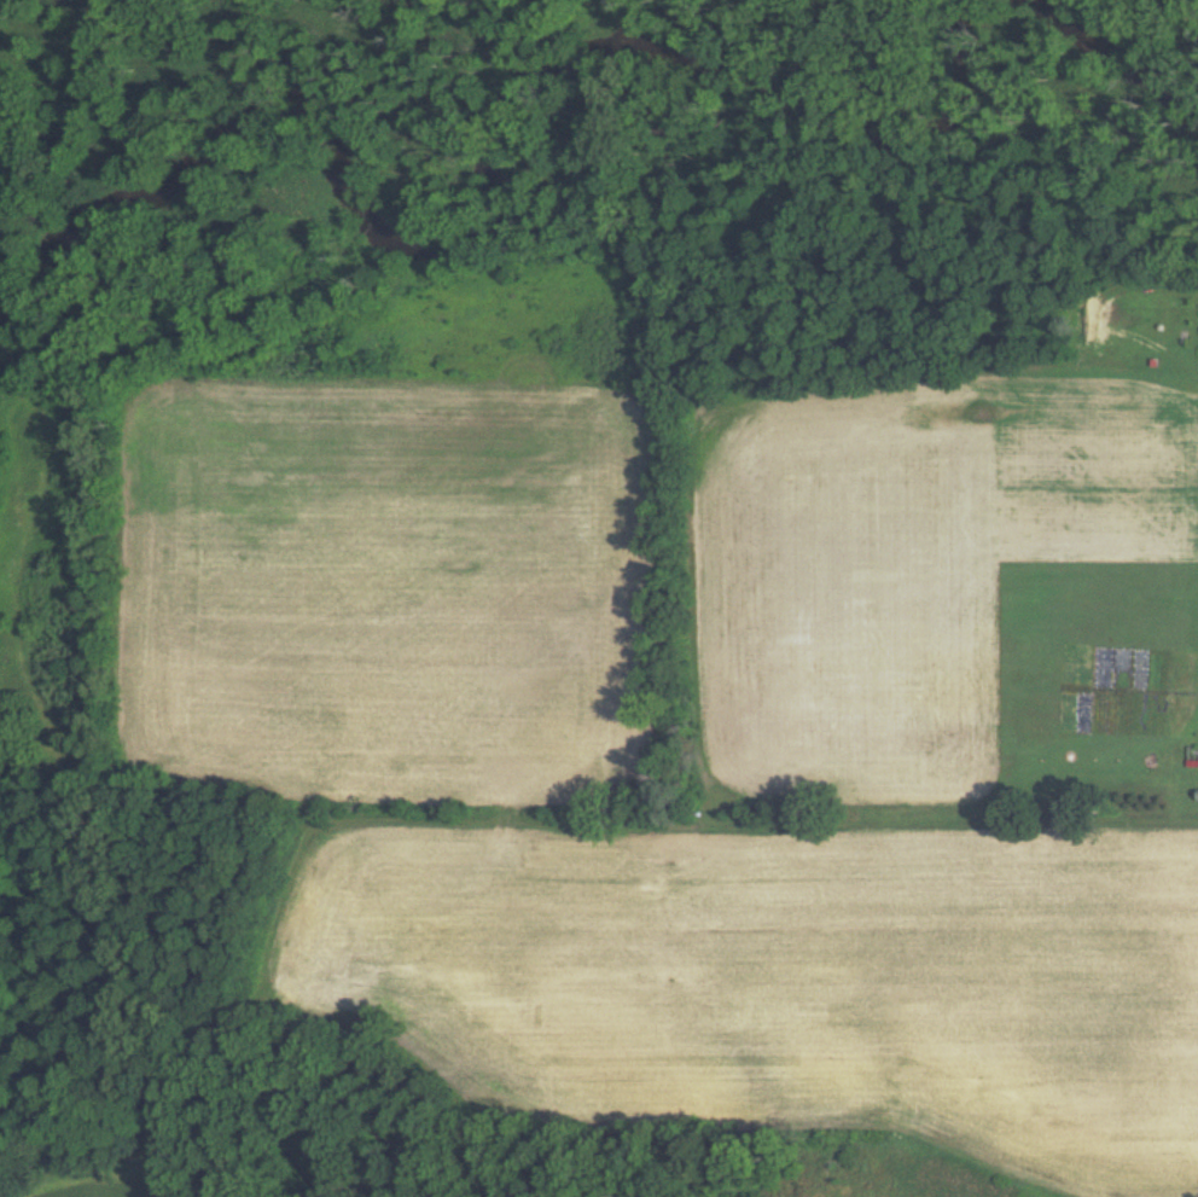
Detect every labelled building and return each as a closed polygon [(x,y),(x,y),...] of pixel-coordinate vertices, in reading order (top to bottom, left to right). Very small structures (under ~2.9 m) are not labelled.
[(1187,748),(1187,768),(1197,768),(1197,748),(1187,748)]
